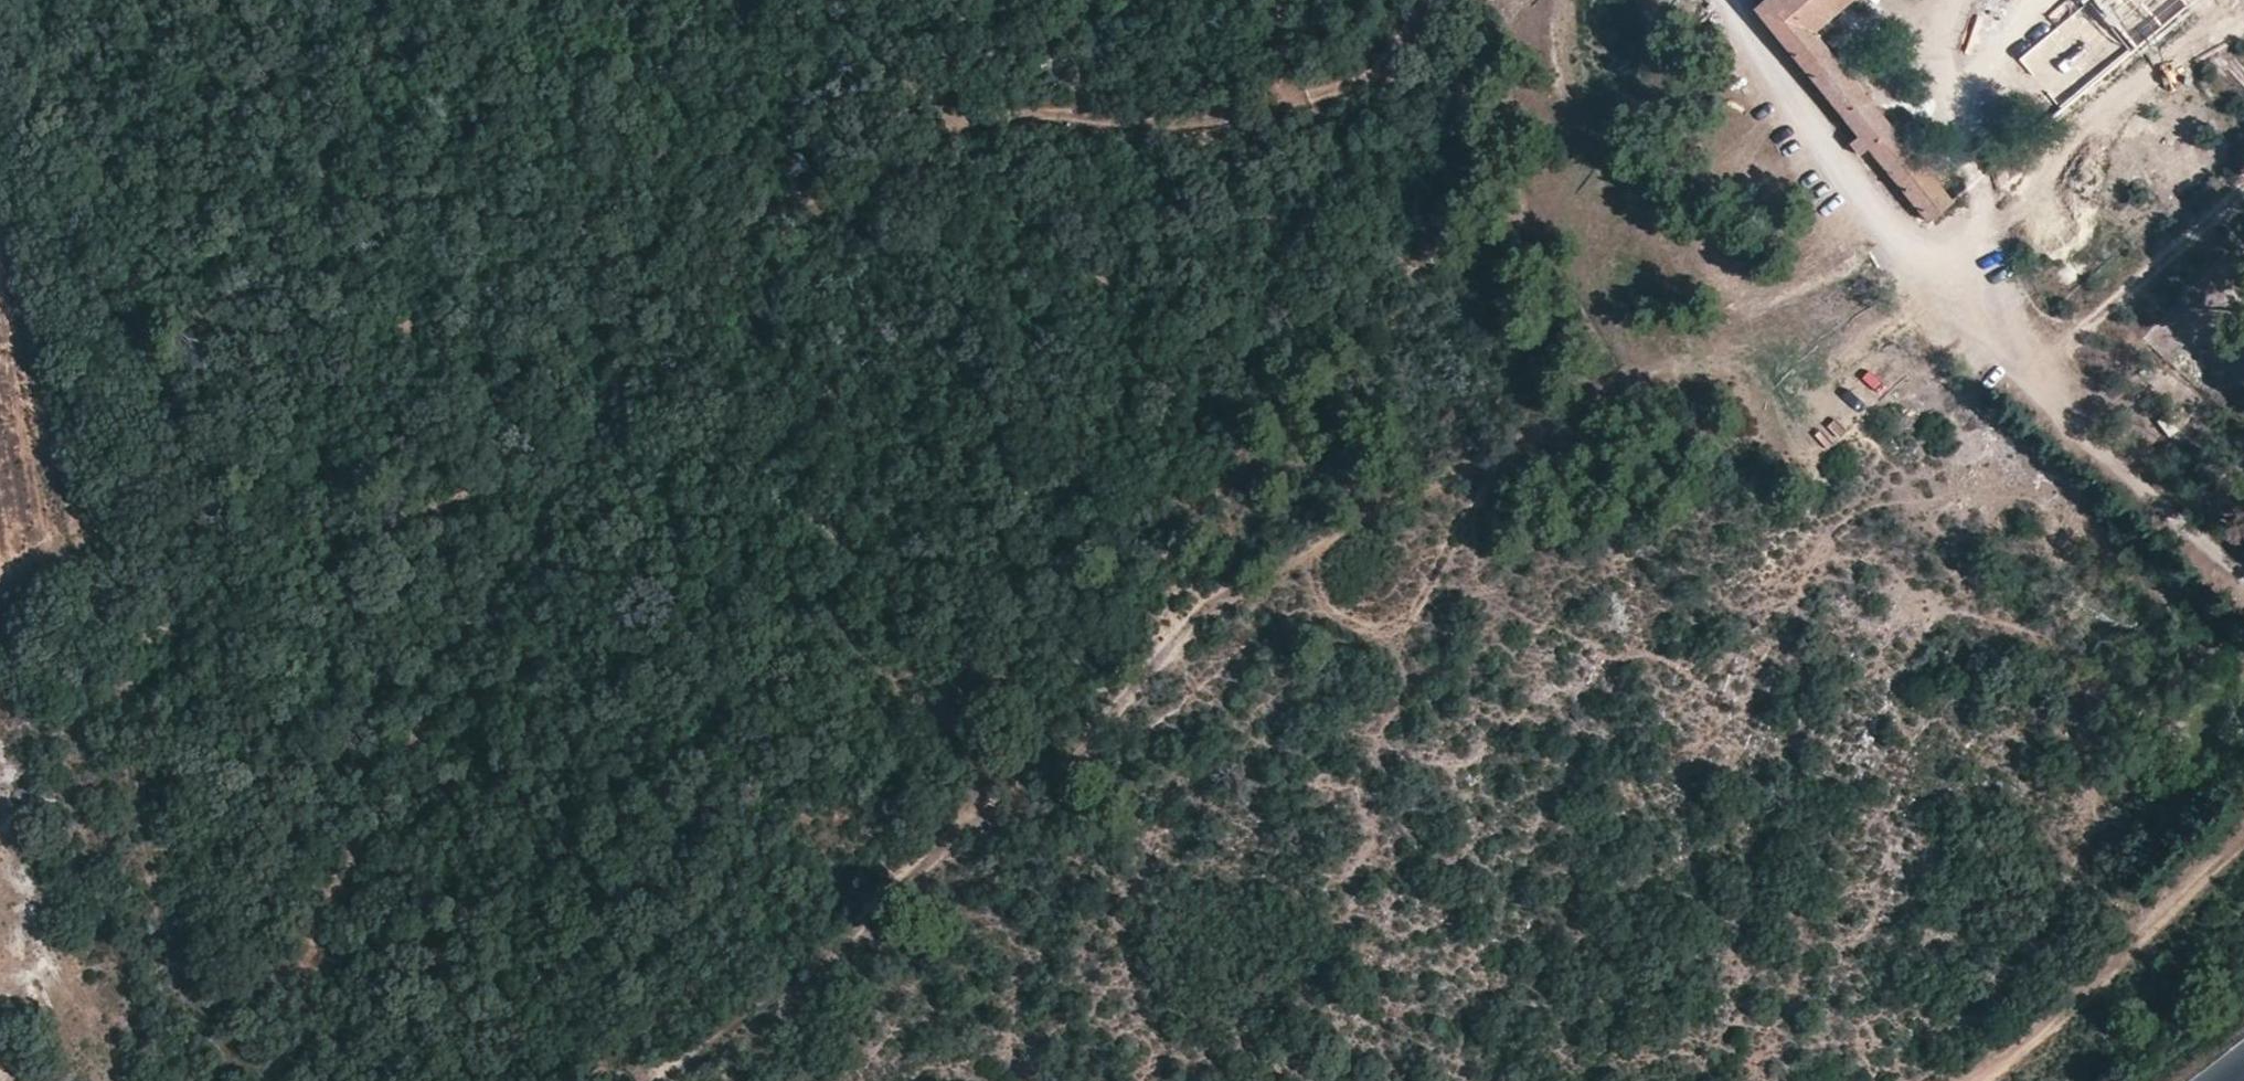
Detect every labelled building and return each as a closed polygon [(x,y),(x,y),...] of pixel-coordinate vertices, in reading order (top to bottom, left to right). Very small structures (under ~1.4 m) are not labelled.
[(1929,222),(1953,201),(1814,32),(1851,0),(1762,0),(1754,7),(1857,133),(1848,141),(1857,154),(1868,145),(1929,222)] [(2014,59),(2059,113),(2196,0),(2086,0),(2014,59)]
